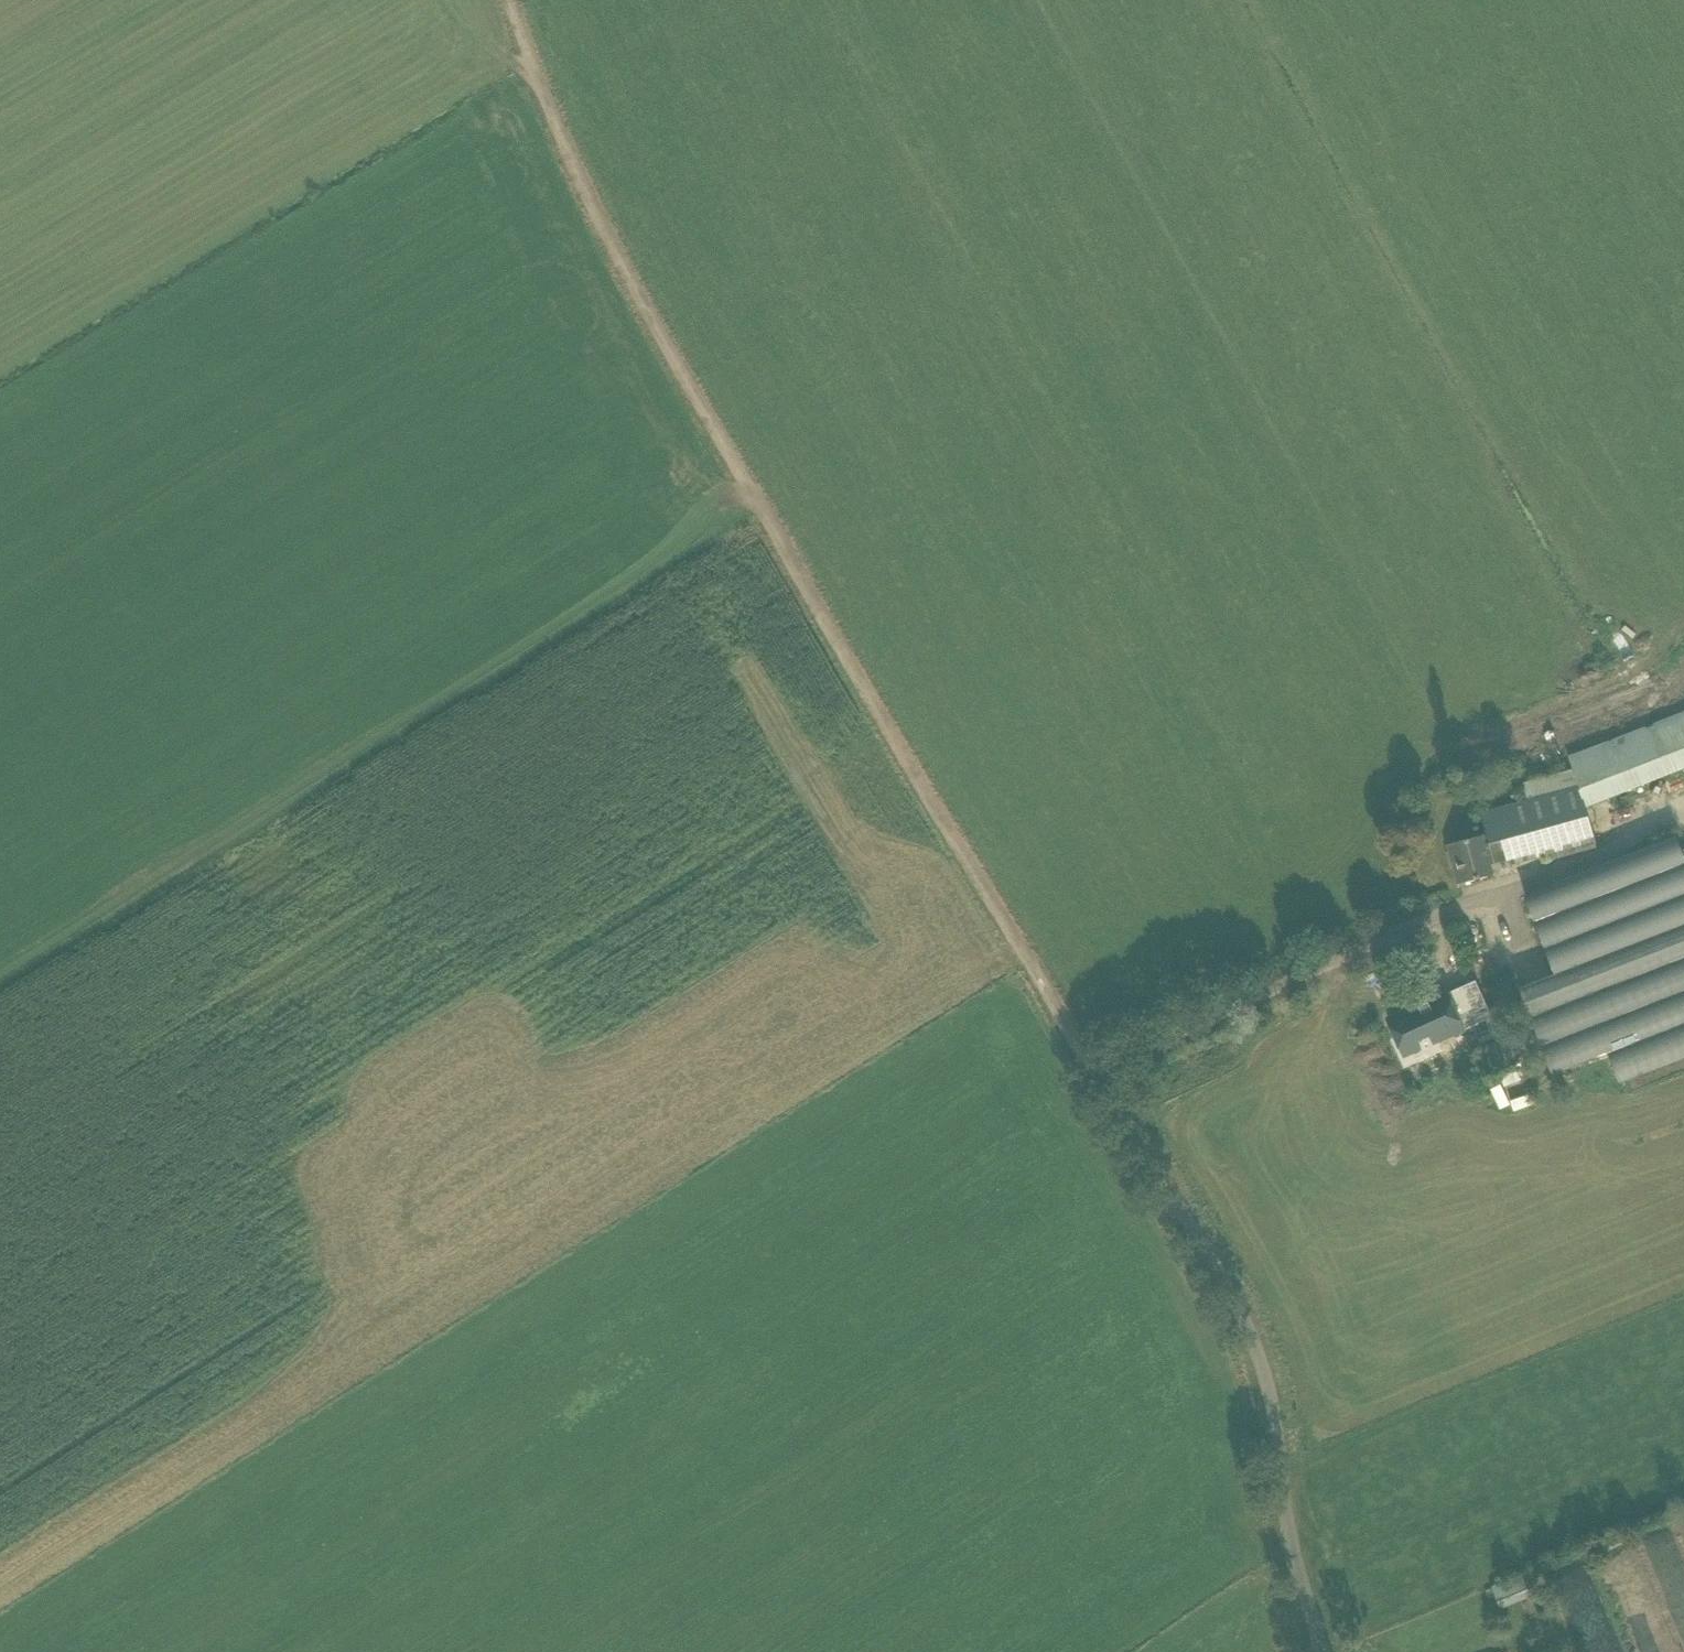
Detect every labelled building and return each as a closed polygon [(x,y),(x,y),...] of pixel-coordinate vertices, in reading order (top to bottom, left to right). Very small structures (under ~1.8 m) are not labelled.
[(1564,772),(1524,783),(1529,799),(1480,812),(1486,834),(1448,844),(1459,884),(1493,874),(1488,856),(1540,841),(1546,860),(1595,846),(1584,807),(1683,768),(1683,711),(1569,756),(1574,768),(1564,772)] [(1519,991),(1552,1077),(1611,1054),(1622,1081),(1683,1057),(1683,858),(1676,836),(1525,893),(1557,977),(1519,991)] [(1447,992),(1389,1018),(1397,1038),(1394,1040),(1401,1055),(1405,1065),(1441,1049),(1437,1042),(1474,1026),(1470,1018),(1489,1009),(1486,1001),(1457,1014),(1447,992)] [(1497,1105),(1506,1101),(1498,1082),(1488,1086),(1497,1105)] [(1507,1099),(1511,1109),(1532,1102),(1529,1091),(1507,1099)] [(1618,1574),(1639,1566),(1633,1549),(1611,1556),(1618,1574)] [(1585,1559),(1549,1573),(1582,1651),(1623,1651),(1585,1559)] [(1522,1576),(1492,1588),(1500,1607),(1530,1595),(1522,1576)]
